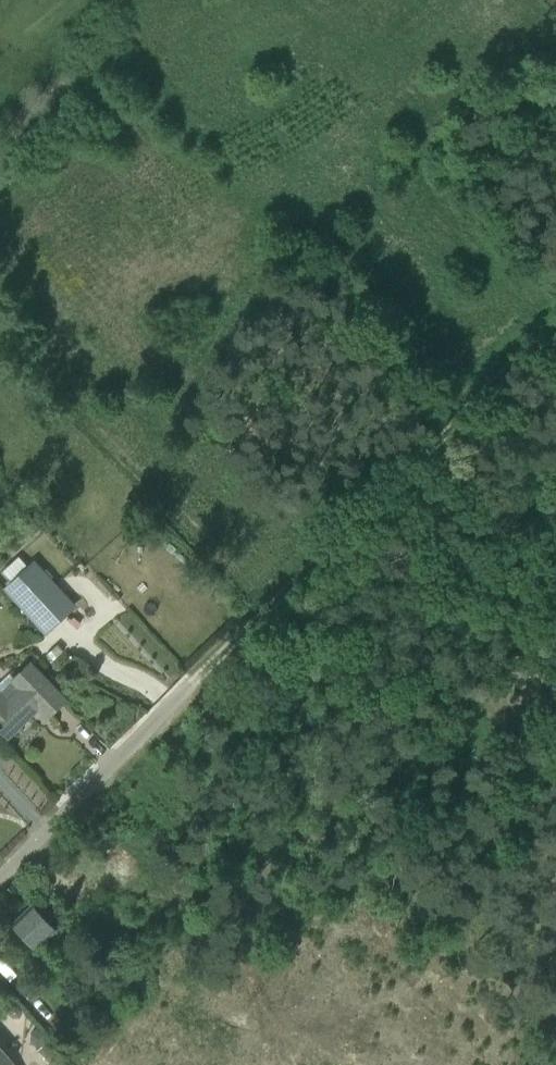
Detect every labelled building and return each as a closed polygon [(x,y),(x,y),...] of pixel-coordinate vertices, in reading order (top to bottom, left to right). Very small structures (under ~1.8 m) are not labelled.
[(35,559),(3,588),(46,635),(77,606),(35,559)] [(75,616),(70,621),(77,628),(82,622),(75,616)] [(8,737),(39,707),(49,717),(66,700),(30,663),(0,692),(0,728),(8,737)] [(33,903),(12,924),(36,949),(54,930),(57,928),(49,920),(33,903)] [(10,1011),(10,1014),(12,1017),(14,1018),(17,1018),(20,1017),(21,1014),(21,1011),(20,1009),(17,1008),(14,1007),(12,1009),(10,1011)] [(32,1033),(31,1041),(37,1048),(48,1038),(38,1027),(32,1033)] [(52,1064),(55,1064),(65,1056),(50,1039),(38,1049),(52,1064)] [(0,1048),(0,1064),(15,1064),(0,1048)]
